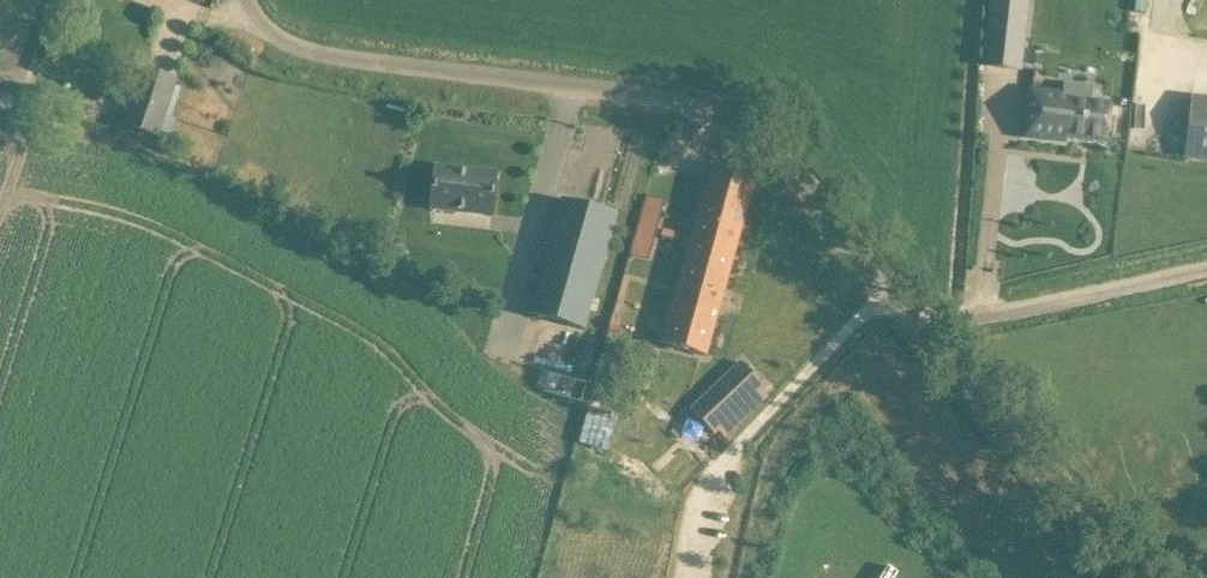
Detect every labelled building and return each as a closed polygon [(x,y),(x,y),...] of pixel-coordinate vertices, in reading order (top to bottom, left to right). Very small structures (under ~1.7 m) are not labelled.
[(1174,41),(1206,45),(1206,0),(1191,0),(1190,8),(1190,11),(1189,22),(1176,21),(1174,41)] [(995,9),(987,77),(1021,81),(1029,13),(995,9)] [(126,126),(156,136),(175,80),(144,70),(126,126)] [(20,107),(54,112),(57,89),(24,84),(20,107)] [(1030,91),(1024,139),(1066,144),(1066,140),(1106,145),(1111,104),(1090,102),(1092,89),(1063,85),(1062,95),(1030,91)] [(1185,157),(1206,159),(1206,96),(1192,94),(1185,157)] [(706,355),(749,199),(755,176),(714,165),(708,188),(706,187),(663,343),(706,355)] [(435,168),(432,192),(430,209),(491,216),(496,175),(435,168)] [(648,194),(630,253),(649,258),(667,200),(648,194)] [(584,331),(617,215),(562,199),(529,315),(584,331)] [(610,319),(607,329),(618,332),(621,322),(610,319)] [(580,337),(573,363),(589,367),(596,341),(580,337)] [(739,361),(690,408),(714,434),(718,430),(724,437),(766,397),(760,391),(764,387),(739,361)] [(612,463),(621,413),(591,407),(581,457),(612,463)]
